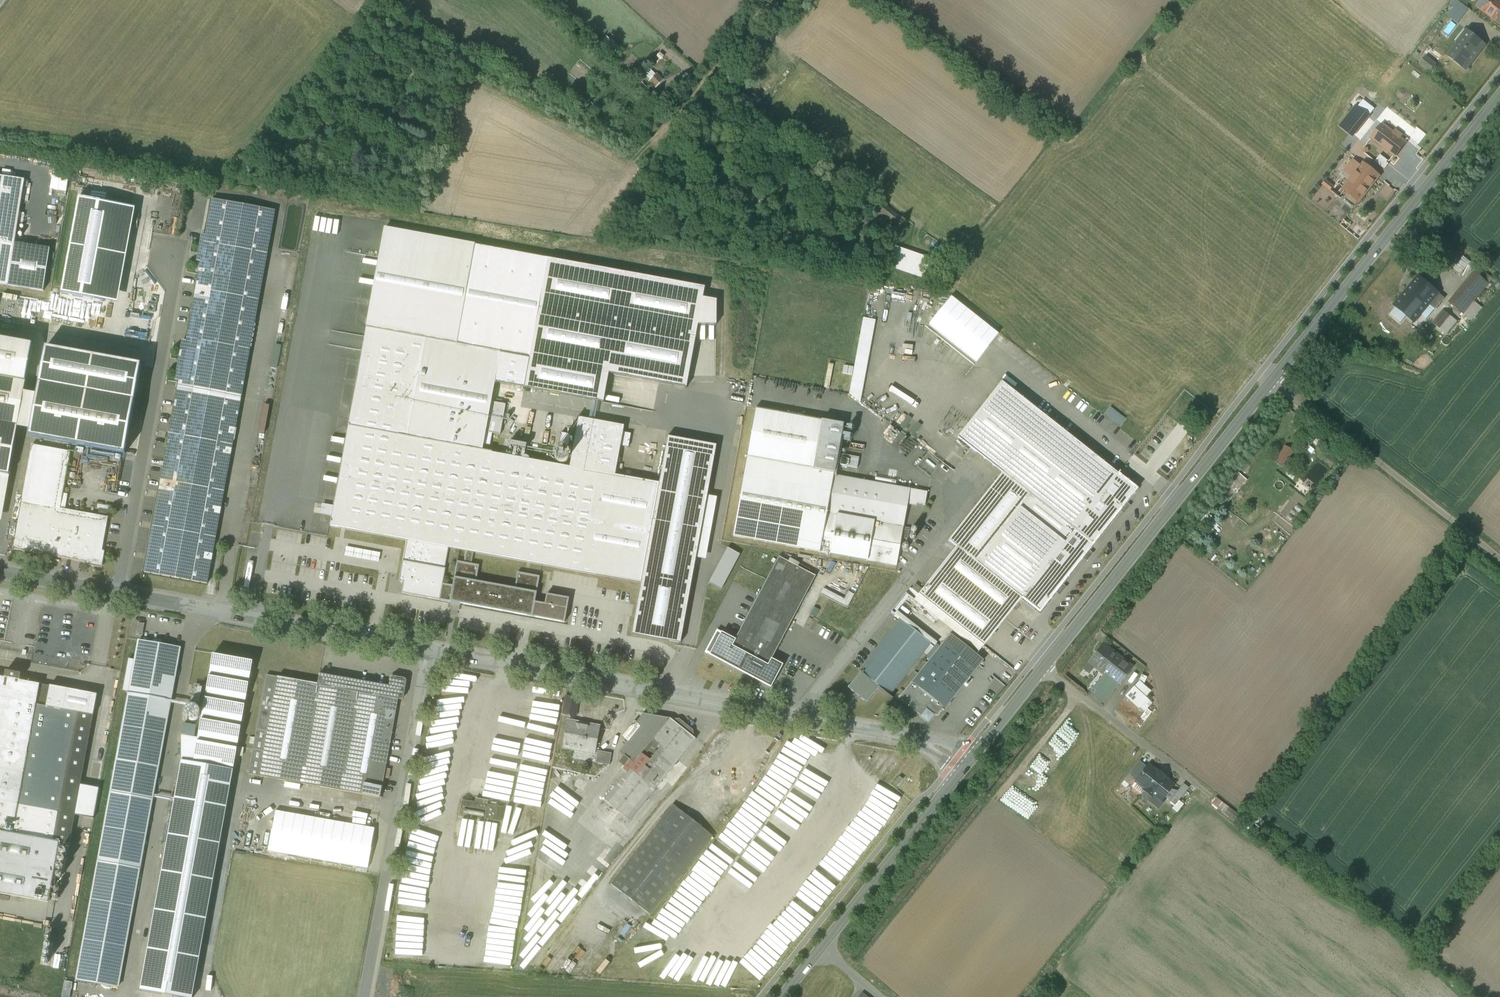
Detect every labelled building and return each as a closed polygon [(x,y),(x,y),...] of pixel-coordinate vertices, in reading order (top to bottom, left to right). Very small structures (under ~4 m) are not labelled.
[(1457,0),(1454,0),(1450,5),(1453,7),(1447,15),(1458,23),(1469,9),(1457,0)] [(1478,6),(1499,23),(1499,0),(1482,0),(1478,6)] [(1469,32),(1450,57),(1465,69),(1485,44),(1469,32)] [(1436,66),(1425,57),(1418,66),(1429,74),(1436,66)] [(658,87),(665,80),(655,71),(648,79),(658,87)] [(1406,142),(1373,116),(1362,129),(1396,156),(1406,142)] [(1360,166),(1353,160),(1344,172),(1351,177),(1360,166)] [(52,189),(69,192),(73,167),(57,164),(52,189)] [(1364,164),(1344,189),(1359,201),(1379,176),(1364,164)] [(8,286),(43,291),(50,249),(14,243),(25,180),(4,176),(0,200),(0,284),(8,286)] [(1333,187),(1326,181),(1322,185),(1330,191),(1331,190),(1333,187)] [(276,211),(213,199),(206,236),(203,235),(201,246),(204,247),(199,274),(187,342),(184,342),(177,379),(180,380),(179,382),(145,572),(208,584),(276,211)] [(80,200),(62,292),(116,302),(134,211),(80,200)] [(906,221),(885,205),(880,212),(901,228),(906,221)] [(705,288),(384,229),(348,427),(482,451),(483,444),(491,402),(495,383),(603,402),(609,374),(687,388),(698,325),(703,325),(716,325),(716,300),(703,298),(705,288)] [(1460,262),(1448,252),(1441,261),(1453,271),(1460,262)] [(926,279),(932,262),(906,253),(900,270),(926,279)] [(1464,273),(1474,262),(1467,256),(1457,267),(1464,273)] [(1493,278),(1479,267),(1475,271),(1489,283),(1493,278)] [(1475,271),(1450,302),(1464,314),(1489,283),(1475,271)] [(1439,292),(1420,277),(1395,306),(1414,321),(1425,309),(1432,314),(1435,310),(1429,304),(1439,292)] [(1452,317),(1444,311),(1433,323),(1441,329),(1452,317)] [(1452,317),(1441,329),(1447,334),(1457,321),(1452,317)] [(875,321),(862,318),(848,395),(860,402),(875,321)] [(1345,334),(1334,337),(1336,346),(1347,343),(1345,334)] [(10,475),(19,424),(26,389),(33,345),(0,339),(0,474),(10,475)] [(31,426),(29,436),(125,454),(142,365),(46,348),(38,391),(31,426)] [(1003,473),(1047,417),(1003,382),(958,438),(1003,473)] [(38,391),(26,389),(19,424),(31,426),(38,391)] [(506,405),(491,402),(483,444),(490,445),(492,433),(500,435),(506,405)] [(1197,402),(1187,415),(1193,419),(1203,406),(1197,402)] [(1113,407),(1107,414),(1123,426),(1128,419),(1113,407)] [(843,424),(756,408),(747,457),(835,473),(843,424)] [(1047,417),(1003,473),(1011,479),(919,594),(930,603),(984,646),(1022,598),(1040,612),(1057,591),(1058,590),(1062,586),(1061,585),(1084,557),(1085,556),(1088,552),(1088,551),(1121,509),(1122,509),(1126,505),(1126,503),(1137,489),(1047,417)] [(570,467),(482,451),(348,427),(330,526),(342,528),(345,529),(407,540),(449,548),(466,551),(474,552),(527,562),(529,562),(530,563),(542,565),(641,583),(659,483),(615,475),(624,426),(579,418),(570,467)] [(641,583),(631,635),(681,644),(716,446),(667,437),(659,483),(641,583)] [(71,452),(33,445),(14,549),(100,564),(102,551),(109,517),(99,515),(61,508),(71,452)] [(1285,446),(1277,460),(1283,464),(1292,451),(1285,446)] [(569,458),(570,455),(569,452),(567,450),(565,448),(562,448),(559,449),(557,450),(555,453),(555,456),(555,458),(557,461),(560,462),(562,463),(565,462),(567,460),(569,458)] [(835,473),(747,457),(733,536),(820,552),(821,542),(833,475),(834,475),(835,473)] [(10,475),(0,474),(0,521),(2,521),(10,475)] [(834,475),(833,475),(821,542),(820,552),(897,566),(908,504),(911,505),(911,502),(925,505),(928,492),(834,475)] [(110,511),(100,509),(99,515),(109,517),(110,511)] [(449,548),(407,540),(403,561),(399,581),(404,582),(402,593),(450,602),(453,586),(443,584),(446,569),(445,568),(449,548)] [(727,548),(708,583),(721,590),(740,555),(727,548)] [(457,562),(454,577),(476,581),(479,565),(471,564),(474,552),(466,551),(464,563),(457,562)] [(735,640),(732,646),(768,665),(772,659),(816,576),(779,557),(767,580),(759,596),(735,640)] [(518,572),(515,588),(537,592),(540,576),(518,572)] [(453,586),(450,602),(451,602),(532,617),(535,602),(537,592),(515,588),(476,581),(454,577),(453,586)] [(923,589),(916,584),(912,588),(919,594),(923,589)] [(826,588),(823,593),(850,606),(854,598),(849,596),(847,599),(826,588)] [(535,602),(532,617),(564,623),(569,598),(547,594),(545,604),(535,602)] [(930,603),(919,594),(914,601),(926,609),(930,603)] [(930,642),(902,620),(848,687),(867,702),(879,687),(888,694),(930,642)] [(142,636),(144,624),(138,623),(136,635),(142,636)] [(768,665),(732,646),(735,640),(717,630),(705,652),(771,688),(783,665),(772,659),(768,665)] [(952,636),(901,699),(920,714),(927,706),(937,715),(982,660),(952,636)] [(139,640),(111,792),(153,800),(180,648),(181,648),(142,640),(139,640)] [(1132,667),(1104,644),(1089,662),(1104,674),(1090,691),(1104,702),(1132,667)] [(253,661),(213,654),(208,686),(194,763),(193,764),(233,771),(238,746),(253,661)] [(49,902),(60,842),(70,844),(75,815),(94,819),(100,788),(81,785),(94,715),(47,706),(51,686),(21,680),(22,674),(7,671),(5,677),(0,676),(0,893),(49,902)] [(389,686),(320,673),(318,684),(267,675),(254,749),(249,774),(381,798),(399,699),(400,699),(403,699),(404,697),(407,682),(406,679),(404,678),(395,676),(392,677),(391,679),(389,686)] [(1142,727),(1155,713),(1150,709),(1155,703),(1149,697),(1154,691),(1142,681),(1119,708),(1142,727)] [(47,706),(94,715),(97,695),(51,686),(47,706)] [(670,718),(644,713),(636,722),(641,726),(620,752),(624,755),(619,762),(624,766),(630,759),(634,763),(645,749),(648,752),(652,747),(655,750),(660,744),(654,739),(670,718)] [(670,718),(654,739),(660,744),(662,746),(638,775),(630,768),(604,801),(630,821),(696,739),(670,718)] [(599,728),(579,725),(579,723),(568,720),(563,748),(574,750),(575,746),(595,750),(599,728)] [(184,735),(198,738),(200,726),(187,724),(184,735)] [(612,753),(598,751),(596,762),(610,765),(612,753)] [(181,761),(140,991),(176,996),(193,996),(233,771),(193,764),(194,763),(181,761)] [(1139,763),(1132,771),(1137,775),(1143,767),(1139,763)] [(1157,770),(1156,771),(1149,766),(1136,781),(1146,788),(1144,790),(1152,796),(1153,794),(1161,801),(1174,785),(1166,780),(1167,778),(1157,770)] [(1136,775),(1131,771),(1128,776),(1133,780),(1136,775)] [(903,779),(899,776),(893,783),(897,786),(903,779)] [(550,795),(568,799),(571,786),(553,782),(550,795)] [(111,792),(77,980),(118,987),(153,800),(111,792)] [(1180,800),(1174,795),(1170,801),(1175,805),(1180,800)] [(1219,798),(1214,803),(1226,813),(1231,807),(1219,798)] [(504,807),(463,800),(460,814),(501,822),(504,807)] [(673,805),(611,884),(651,915),(713,836),(673,805)] [(368,867),(375,827),(275,809),(268,850),(368,867)] [(544,892),(548,867),(539,866),(535,890),(544,892)] [(787,958),(811,927),(799,919),(796,923),(786,916),(766,942),(787,958)] [(734,988),(742,970),(736,967),(728,986),(734,988)] [(764,985),(756,967),(751,970),(759,988),(764,985)] [(724,985),(724,969),(711,969),(712,986),(724,985)]
